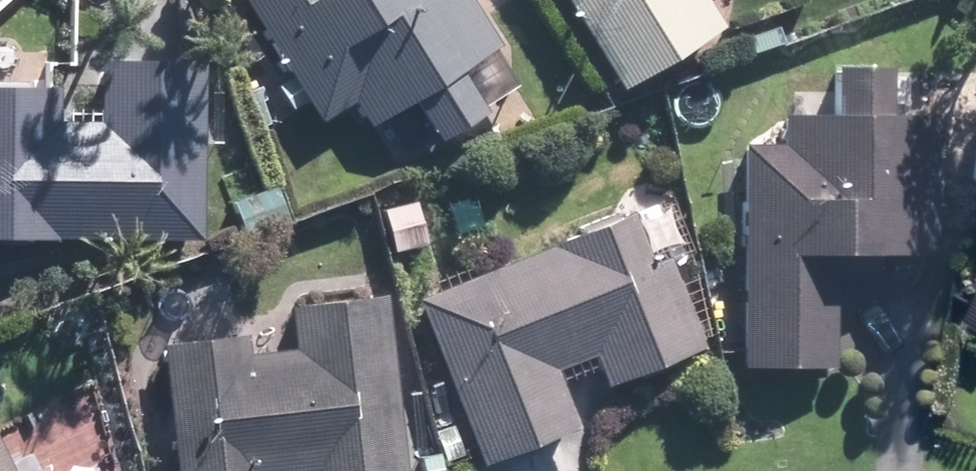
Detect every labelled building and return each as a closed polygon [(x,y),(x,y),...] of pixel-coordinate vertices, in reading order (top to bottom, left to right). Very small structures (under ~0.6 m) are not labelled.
[(479,0),(253,0),(323,113),(349,97),(369,128),(505,40),(479,0)] [(701,0),(571,0),(623,86),(718,28),(701,0)] [(845,55),(842,107),(785,105),(783,139),(750,138),(747,360),(837,361),(838,256),(937,259),(942,110),(888,109),(891,57),(845,55)] [(32,111),(31,77),(0,77),(0,234),(200,239),(202,177),(206,177),(207,59),(102,58),(101,113),(32,111)] [(295,180),(231,188),(235,224),(299,217),(295,180)] [(425,190),(385,200),(399,252),(438,241),(425,190)] [(648,193),(412,286),(483,462),(579,424),(563,385),(703,330),(648,193)] [(188,470),(412,470),(398,329),(387,330),(384,290),(297,296),(300,339),(176,351),(188,470)]
